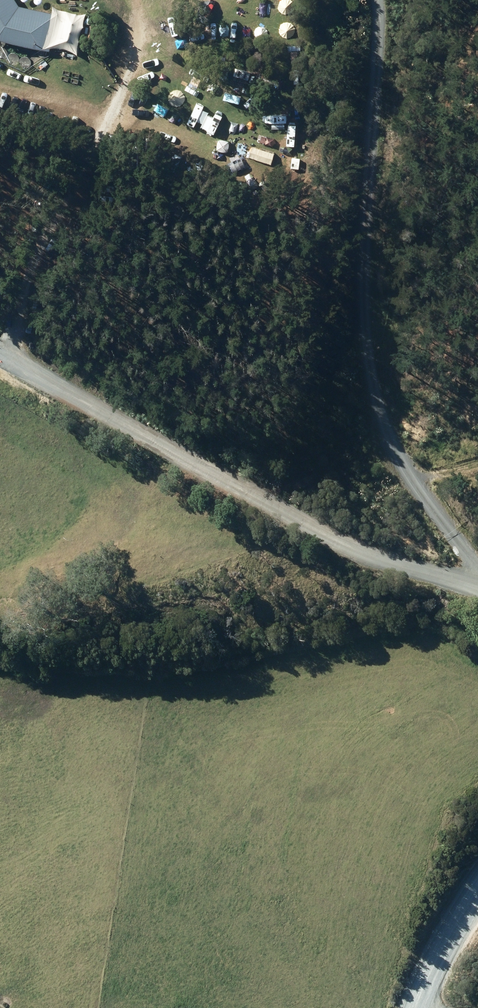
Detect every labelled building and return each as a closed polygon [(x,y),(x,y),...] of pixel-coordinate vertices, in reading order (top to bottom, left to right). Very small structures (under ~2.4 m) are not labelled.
[(20,9),(14,0),(0,0),(0,43),(53,53),(59,16),(20,9)]
